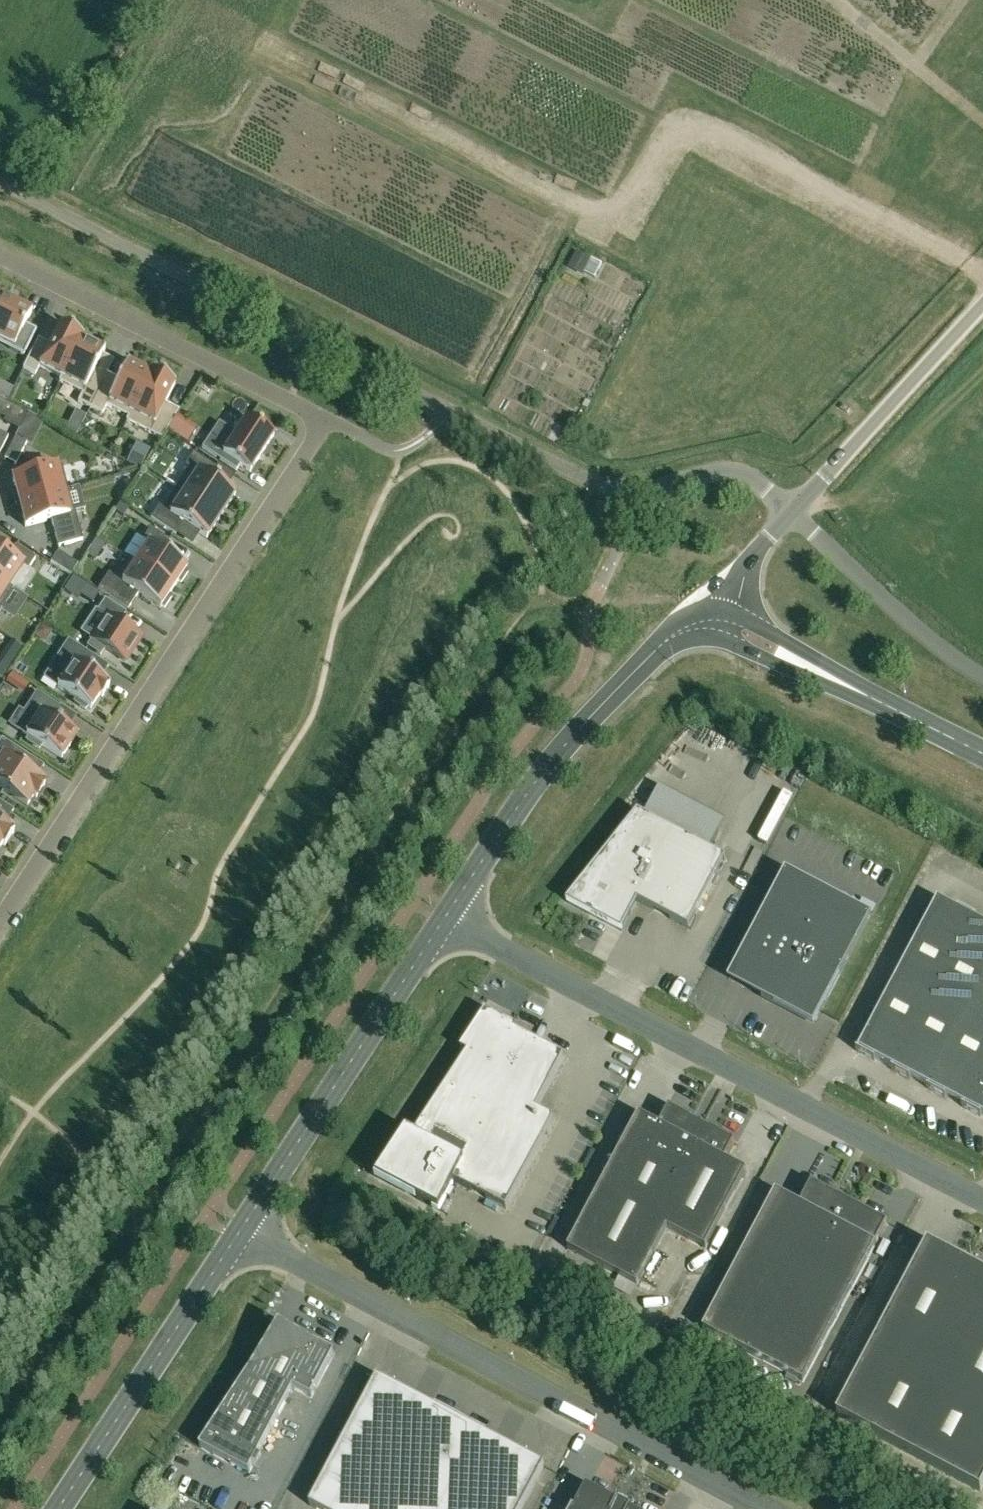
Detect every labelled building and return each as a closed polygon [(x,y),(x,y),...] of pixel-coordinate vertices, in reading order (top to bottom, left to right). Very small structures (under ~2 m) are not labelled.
[(0,298),(0,340),(10,345),(9,348),(23,356),(36,330),(25,324),(28,318),(31,312),(1,296),(0,298)] [(59,325),(49,344),(45,351),(34,345),(23,368),(35,375),(39,366),(61,377),(81,340),(82,340),(83,338),(59,325)] [(85,341),(82,340),(81,340),(61,377),(59,381),(82,393),(78,402),(90,408),(104,381),(92,375),(102,355),(104,351),(100,349),(101,346),(87,338),(85,341)] [(102,414),(106,405),(128,416),(150,374),(146,372),(148,369),(133,362),(132,365),(127,363),(118,379),(115,386),(104,381),(90,408),(102,414)] [(150,372),(150,374),(128,416),(126,421),(161,439),(175,417),(161,410),(165,403),(174,384),(150,372)] [(0,383),(0,399),(5,402),(12,389),(0,383)] [(18,428),(26,413),(12,405),(4,421),(18,428)] [(178,416),(168,430),(187,443),(197,429),(178,416)] [(202,447),(236,470),(240,465),(250,471),(273,435),(270,433),(272,430),(257,420),(255,423),(246,418),(227,447),(210,435),(202,447)] [(26,443),(15,437),(4,459),(16,465),(26,443)] [(176,487),(221,516),(235,495),(226,489),(210,478),(216,468),(215,467),(193,452),(185,464),(189,466),(176,487)] [(15,503),(68,489),(61,465),(12,479),(15,489),(12,490),(15,503)] [(175,534),(183,523),(206,538),(221,516),(176,487),(163,508),(159,505),(150,518),(175,534)] [(51,519),(58,546),(82,540),(75,512),(69,513),(63,491),(68,490),(68,489),(15,503),(19,517),(22,516),(25,526),(51,519)] [(178,581),(181,583),(189,572),(185,569),(187,567),(163,551),(170,541),(150,528),(143,539),(148,542),(135,562),(135,563),(173,588),(178,581)] [(13,589),(14,588),(10,586),(23,566),(28,569),(35,559),(15,545),(8,556),(0,550),(0,580),(13,589)] [(70,576),(77,565),(57,552),(50,562),(70,576)] [(164,608),(172,597),(169,595),(173,588),(135,563),(135,562),(127,557),(106,588),(126,602),(133,591),(160,608),(161,606),(164,608)] [(73,576),(64,590),(78,600),(81,596),(92,603),(99,593),(84,583),(73,576)] [(0,580),(0,612),(1,610),(0,609),(13,589),(0,580)] [(106,617),(92,640),(125,661),(141,637),(118,623),(125,613),(105,600),(97,611),(106,617)] [(102,697),(108,687),(106,685),(107,683),(83,667),(91,655),(68,640),(54,661),(68,670),(57,687),(75,699),(73,702),(85,710),(87,707),(90,709),(99,695),(102,697)] [(12,672),(6,681),(15,687),(21,678),(12,672)] [(65,756),(65,754),(65,756),(80,733),(53,717),(61,706),(39,692),(27,713),(37,719),(28,731),(33,734),(30,737),(42,746),(45,741),(65,756)] [(36,807),(42,798),(45,799),(53,785),(51,784),(51,783),(26,767),(34,755),(8,738),(0,750),(0,761),(3,764),(0,769),(0,783),(36,807)] [(602,858),(567,902),(622,931),(632,912),(629,911),(635,900),(689,929),(690,927),(689,926),(724,860),(725,860),(726,859),(638,812),(637,814),(638,814),(612,864),(602,858)] [(3,858),(9,849),(12,851),(21,837),(18,835),(20,834),(0,821),(0,856),(3,858)] [(761,998),(813,1026),(816,1021),(872,916),(786,870),(735,967),(756,978),(751,987),(764,994),(761,998)] [(938,899),(858,1050),(857,1050),(856,1051),(875,1060),(876,1059),(892,1068),(891,1069),(910,1079),(911,1077),(928,1086),(927,1088),(945,1098),(946,1096),(963,1105),(962,1107),(981,1116),(982,1115),(982,1116),(982,923),(976,920),(977,918),(959,908),(958,910),(938,899)] [(407,1131),(403,1137),(381,1180),(417,1199),(439,1210),(445,1199),(451,1202),(456,1192),(450,1189),(455,1181),(506,1209),(554,1118),(536,1109),(564,1056),(515,1030),(517,1027),(505,1020),(506,1018),(498,1013),(496,1016),(486,1011),(461,1049),(468,1053),(413,1135),(407,1131)] [(567,1250),(637,1286),(667,1229),(706,1249),(747,1171),(726,1160),(735,1142),(669,1107),(660,1125),(639,1114),(567,1250)] [(888,1223),(812,1183),(800,1204),(776,1191),(702,1330),(803,1383),(888,1223)] [(876,1341),(837,1416),(909,1454),(982,1315),(982,1273),(928,1244),(876,1341)] [(980,1492),(982,1487),(982,1315),(909,1454),(980,1492)] [(280,1325),(200,1447),(249,1473),(294,1388),(311,1398),(335,1353),(280,1325)] [(377,1377),(310,1505),(316,1508),(522,1508),(545,1465),(377,1377)] [(583,1486),(583,1487),(586,1489),(576,1508),(572,1507),(571,1508),(627,1508),(583,1486)]
